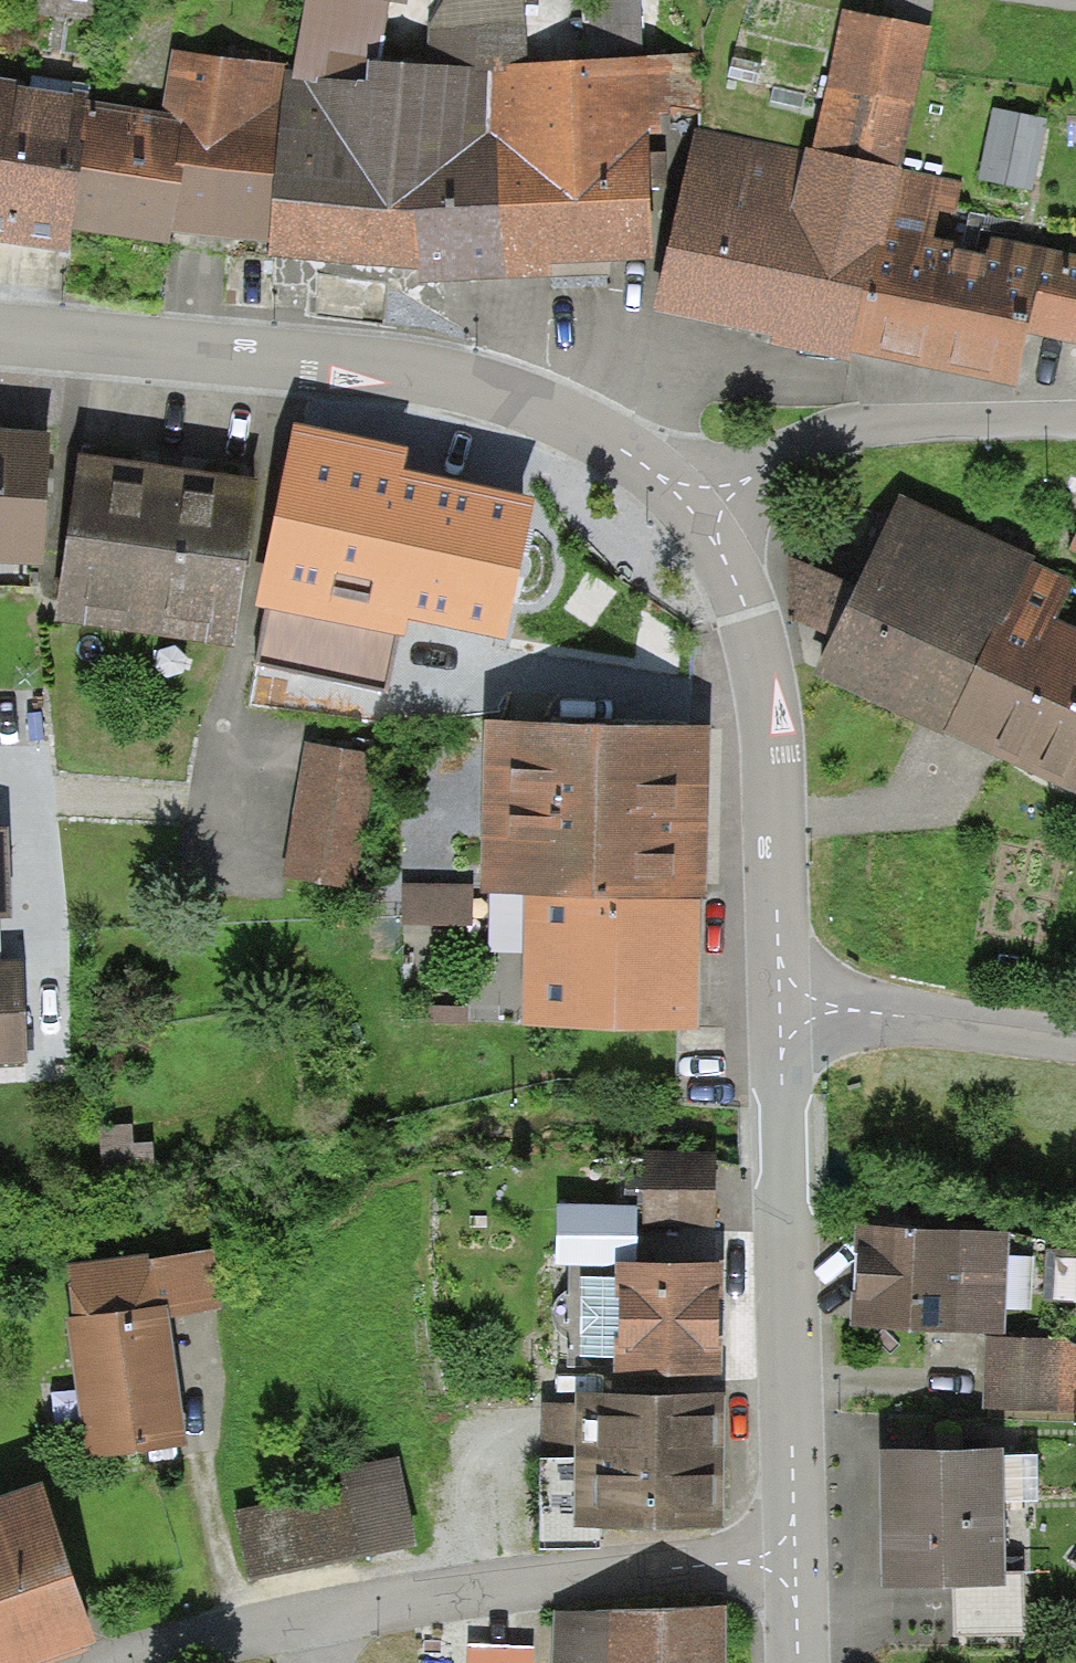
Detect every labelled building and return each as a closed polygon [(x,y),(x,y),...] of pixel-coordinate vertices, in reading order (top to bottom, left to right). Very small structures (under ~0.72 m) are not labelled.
[(325,0),(306,0),(292,74),(287,73),(266,247),(268,262),(316,266),(416,274),(415,289),(508,287),(498,136),(489,136),(489,73),(431,70),(380,68),(389,7),(325,0)] [(389,7),(407,9),(408,0),(325,0),(389,7)] [(431,70),(489,73),(489,67),(531,64),(523,0),(442,0),(425,27),(431,70)] [(842,11),(813,153),(901,170),(911,107),(915,110),(931,28),(842,11)] [(701,114),(700,52),(531,64),(489,67),(489,73),(489,136),(498,136),(508,287),(550,285),(550,273),(652,268),(650,166),(650,140),(661,140),(663,118),(701,114)] [(266,247),(287,73),(288,67),(173,53),(165,115),(90,107),(71,240),(168,251),(170,236),(266,247)] [(90,107),(91,99),(0,86),(0,248),(68,258),(71,240),(90,107)] [(1000,109),(989,181),(1043,189),(1053,117),(1000,109)] [(884,252),(901,170),(813,153),(697,131),(654,314),(698,323),(773,338),(770,348),(850,364),(850,359),(862,301),(870,302),(881,251),(884,252)] [(961,182),(901,170),(884,252),(881,251),(870,302),(862,301),(850,359),(923,374),(1019,394),(1030,337),(1048,252),(991,241),(987,259),(954,252),(955,245),(935,240),(940,213),(954,216),(961,182)] [(1048,252),(1030,337),(1075,346),(1075,259),(1048,252)] [(407,453),(296,429),(243,669),(392,702),(409,626),(501,647),(532,505),(411,479),(402,477),(407,453)] [(0,434),(0,570),(43,570),(49,437),(0,434)] [(78,462),(54,628),(234,654),(259,488),(149,472),(78,462)] [(947,741),(1030,565),(1032,560),(899,498),(814,678),(947,741)] [(1030,565),(947,741),(983,758),(1074,802),(1075,797),(1075,633),(1056,623),(1074,587),(1030,565)] [(480,906),(524,906),(701,909),(707,907),(708,846),(710,736),(482,732),(480,906)] [(305,746),(282,884),(352,896),(375,758),(305,746)] [(473,888),(402,887),(401,927),(472,929),(473,888)] [(701,909),(524,906),(522,1036),(699,1038),(701,952),(701,909)] [(0,964),(0,1067),(25,1066),(20,963),(2,964),(0,964)] [(102,1131),(107,1171),(155,1165),(153,1144),(133,1147),(131,1128),(102,1131)] [(646,1152),(644,1234),(714,1236),(716,1154),(646,1152)] [(554,1263),(632,1263),(632,1210),(554,1210),(554,1263)] [(855,1234),(851,1333),(985,1339),(1006,1340),(1011,1241),(855,1234)] [(67,1270),(74,1323),(167,1309),(168,1322),(221,1315),(212,1254),(148,1263),(148,1258),(67,1270)] [(722,1271),(615,1270),(614,1400),(721,1401),(722,1311),(722,1271)] [(74,1323),(66,1324),(87,1465),(187,1450),(168,1322),(167,1309),(74,1323)] [(985,1339),(985,1412),(1075,1414),(1075,1348),(1060,1342),(1006,1340),(985,1339)] [(614,1400),(575,1401),(575,1535),(723,1536),(724,1401),(721,1401),(614,1400)] [(883,1488),(883,1595),(1005,1594),(1004,1457),(882,1458),(883,1488)] [(338,1470),(343,1491),(357,1564),(417,1552),(398,1458),(338,1470)] [(343,1491),(233,1513),(249,1587),(357,1564),(343,1491)] [(0,1508),(0,1662),(65,1662),(96,1653),(41,1494),(0,1508)] [(1037,1566),(1039,1504),(1017,1503),(1014,1566),(1037,1566)] [(553,1614),(552,1662),(724,1662),(725,1651),(725,1614),(553,1614)]
